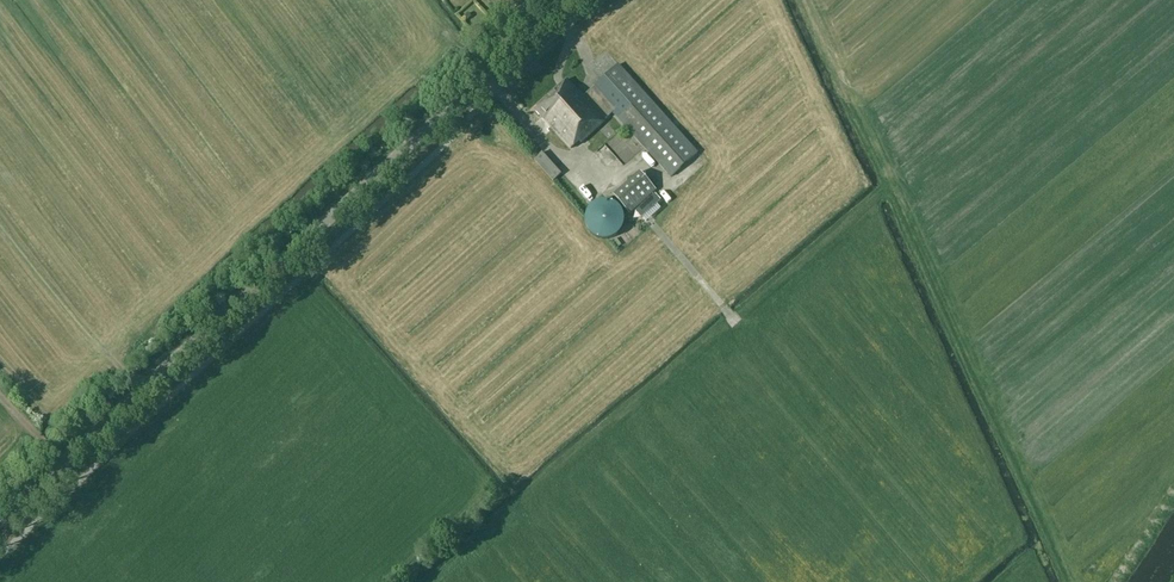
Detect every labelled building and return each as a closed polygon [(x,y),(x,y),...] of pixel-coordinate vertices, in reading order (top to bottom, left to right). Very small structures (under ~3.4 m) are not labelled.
[(618,65),(583,97),(567,79),(534,109),(541,117),(544,115),(546,118),(545,120),(571,148),(579,141),(580,143),(604,121),(613,113),(670,177),(697,153),(618,65)] [(605,143),(595,152),(607,166),(617,157),(605,143)] [(561,174),(542,152),(534,159),(553,181),(561,174)] [(640,172),(613,196),(629,213),(656,190),(646,178),(640,172)] [(604,199),(601,199),(599,200),(597,201),(594,202),(592,203),(591,204),(590,205),(589,206),(588,207),(587,208),(587,210),(586,212),(585,213),(585,214),(584,216),(584,218),(584,219),(584,221),(584,223),(584,224),(585,226),(585,227),(586,229),(587,230),(588,231),(589,233),(591,235),(593,236),(595,238),(598,239),(599,239),(600,240),(603,240),(604,240),(605,240),(608,240),(611,239),(614,238),(615,237),(617,236),(618,235),(619,234),(620,233),(621,232),(621,231),(623,229),(623,228),(624,226),(624,225),(624,224),(625,222),(625,220),(625,219),(625,217),(624,216),(624,214),(624,213),(623,212),(623,210),(622,209),(621,208),(620,207),(619,206),(618,204),(617,203),(615,202),(613,201),(611,200),(610,200),(608,200),(607,199),(605,199),(604,199)]
